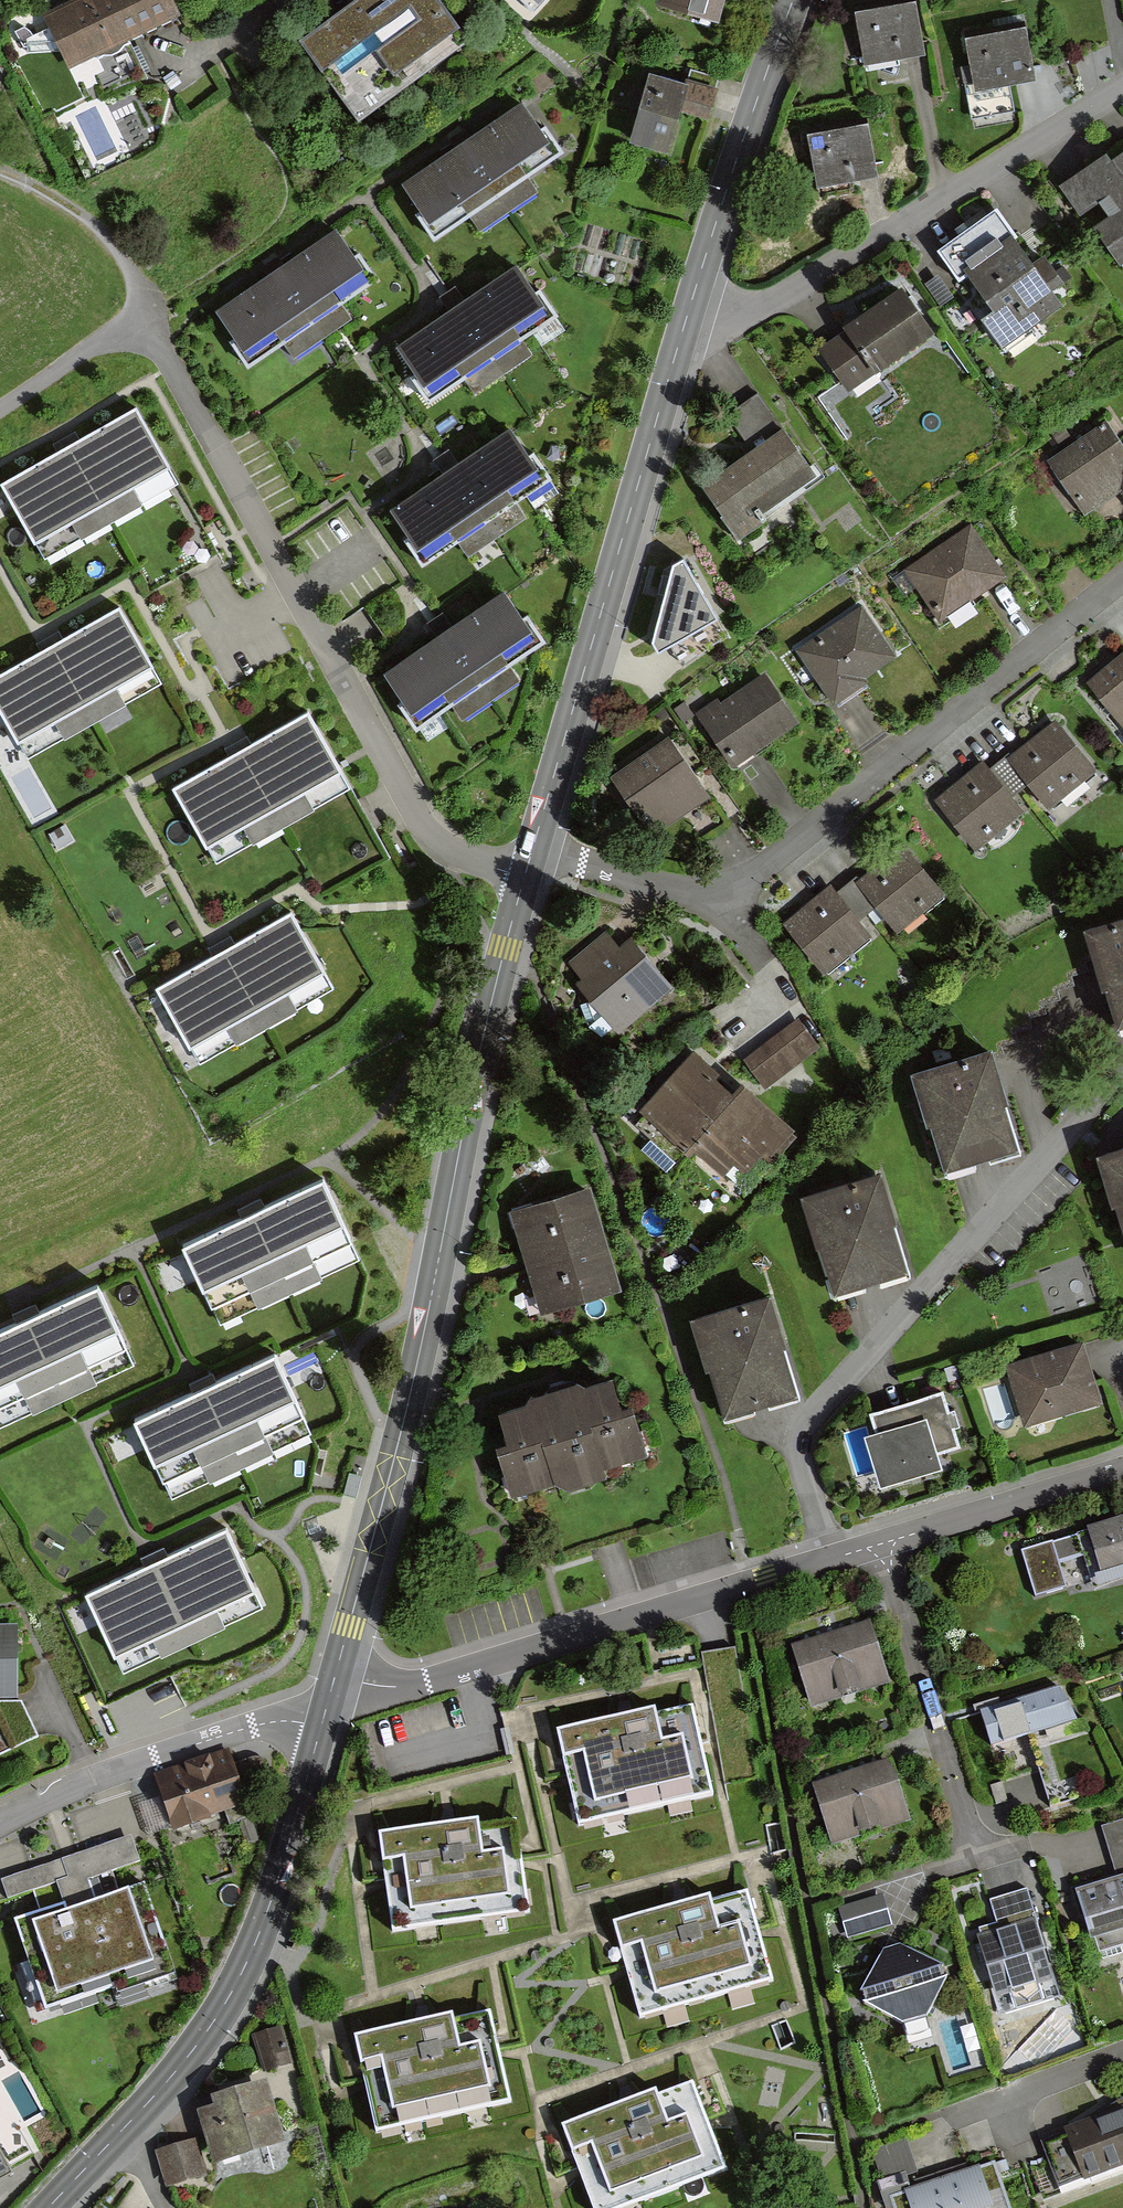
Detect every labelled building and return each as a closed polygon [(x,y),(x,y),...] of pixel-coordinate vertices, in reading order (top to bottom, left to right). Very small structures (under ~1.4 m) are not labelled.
[(167,0),(89,0),(52,18),(73,63),(174,15),(167,0)] [(294,47),(349,123),(457,45),(424,0),(360,0),(294,47)] [(533,13),(546,0),(519,0),(533,13)] [(719,15),(723,0),(664,0),(719,15)] [(917,0),(858,10),(867,62),(926,52),(917,0)] [(1028,25),(969,35),(979,87),(1037,77),(1028,25)] [(690,83),(651,72),(632,140),(672,151),(690,83)] [(523,104),(405,184),(439,233),(556,153),(523,104)] [(869,120),(810,131),(820,183),(878,172),(869,120)] [(1105,167),(1097,157),(1065,182),(1084,207),(1103,193),(1116,209),(1097,223),(1122,258),(1122,154),(1105,167)] [(337,233),(220,312),(253,361),(371,282),(337,233)] [(1064,298),(1015,234),(968,270),(993,303),(982,312),(1005,342),(1064,298)] [(515,268),(397,348),(430,397),(548,317),(515,268)] [(907,287),(822,345),(852,387),(936,329),(907,287)] [(762,396),(729,416),(746,444),(779,424),(762,396)] [(136,406),(4,480),(47,556),(179,481),(136,406)] [(1050,459),(1083,509),(1122,483),(1122,484),(1122,446),(1107,422),(1050,459)] [(816,470),(786,429),(706,486),(736,527),(816,470)] [(510,430),(392,509),(425,558),(543,479),(510,430)] [(969,528),(911,568),(941,611),(999,571),(969,528)] [(725,613),(687,548),(670,557),(650,638),(658,652),(725,613)] [(509,594),(391,674),(424,723),(542,643),(509,594)] [(0,673),(0,700),(30,753),(160,679),(119,606),(0,673)] [(859,607),(803,648),(834,691),(890,650),(859,607)] [(1089,683),(1122,724),(1122,654),(1089,683)] [(792,716),(762,674),(705,714),(735,756),(792,716)] [(308,708),(176,785),(219,859),(351,782),(308,708)] [(1055,718),(1011,756),(1053,802),(1096,764),(1055,718)] [(703,792),(668,740),(618,775),(653,826),(703,792)] [(983,760),(940,798),(981,845),(1025,806),(983,760)] [(904,842),(860,881),(901,927),(945,888),(904,842)] [(831,885),(788,924),(829,970),(873,931),(831,885)] [(290,909),(159,984),(201,1058),(333,983),(290,909)] [(1092,932),(1121,1028),(1122,1027),(1122,923),(1092,932)] [(620,1031),(674,985),(630,934),(619,944),(606,929),(569,961),(581,975),(576,979),(620,1031)] [(786,1017),(735,1057),(763,1092),(814,1051),(786,1017)] [(989,1049),(917,1071),(946,1166),(1017,1145),(989,1049)] [(736,1090),(696,1052),(646,1104),(739,1192),(795,1134),(742,1084),(736,1090)] [(1104,1152),(1122,1216),(1122,1146),(1104,1152)] [(878,1174),(807,1195),(836,1291),(907,1269),(878,1174)] [(359,1255),(322,1177),(186,1241),(223,1319),(359,1255)] [(615,1283),(587,1189),(517,1210),(545,1303),(615,1283)] [(0,1329),(0,1422),(133,1361),(97,1285),(0,1329)] [(766,1297),(694,1319),(723,1414),(795,1393),(766,1297)] [(1082,1344),(1009,1367),(1027,1423),(1100,1400),(1082,1344)] [(274,1351),(136,1414),(173,1493),(310,1429),(274,1351)] [(609,1380),(498,1413),(507,1444),(496,1448),(510,1496),(641,1457),(628,1411),(619,1413),(609,1380)] [(942,1391),(870,1414),(875,1431),(865,1434),(880,1484),(940,1466),(936,1452),(958,1445),(942,1391)] [(1087,1532),(1101,1577),(1122,1570),(1122,1521),(1087,1532)] [(226,1525),(89,1589),(125,1667),(263,1603),(226,1525)] [(867,1625),(790,1649),(809,1707),(886,1684),(867,1625)] [(0,1630),(0,1700),(10,1700),(11,1631),(0,1630)] [(1059,1686),(978,1712),(990,1748),(1071,1722),(1059,1686)] [(655,1708),(556,1730),(577,1825),(712,1795),(693,1708),(657,1715),(655,1708)] [(224,1755),(155,1776),(172,1831),(242,1810),(224,1755)] [(886,1764),(812,1787),(830,1845),(904,1822),(886,1764)] [(150,1832),(168,1826),(157,1794),(140,1800),(150,1832)] [(513,1827),(376,1845),(387,1933),(525,1915),(513,1827)] [(131,1829),(2,1876),(9,1897),(58,1879),(62,1890),(143,1861),(131,1829)] [(1073,1893),(1094,1960),(1122,1951),(1122,1878),(1073,1893)] [(999,1930),(976,1937),(1000,2016),(1060,1997),(1027,1888),(990,1899),(999,1930)] [(143,1895),(26,1932),(52,2010),(168,1973),(143,1895)] [(766,1984),(743,1898),(611,1933),(635,2020),(766,1984)] [(878,1898),(837,1911),(844,1935),(885,1922),(878,1898)] [(898,1946),(880,1951),(859,1988),(863,2003),(900,2025),(918,2020),(941,1982),(937,1967),(898,1946)] [(486,2017),(352,2047),(372,2135),(506,2105),(486,2017)] [(282,2022),(252,2032),(265,2069),(295,2059),(282,2022)] [(960,2023),(944,2025),(949,2058),(965,2056),(960,2023)] [(279,2151),(259,2087),(198,2107),(218,2170),(279,2151)] [(561,2138),(588,2207),(621,2207),(720,2170),(688,2089),(561,2138)] [(1065,2133),(1083,2181),(1122,2165),(1122,2111),(1065,2133)] [(154,2146),(168,2182),(208,2168),(194,2131),(154,2146)] [(12,2173),(0,2152),(0,2179),(12,2173)] [(943,2182),(951,2207),(1005,2207),(991,2166),(943,2182)] [(894,2198),(897,2207),(951,2207),(943,2182),(894,2198)]
